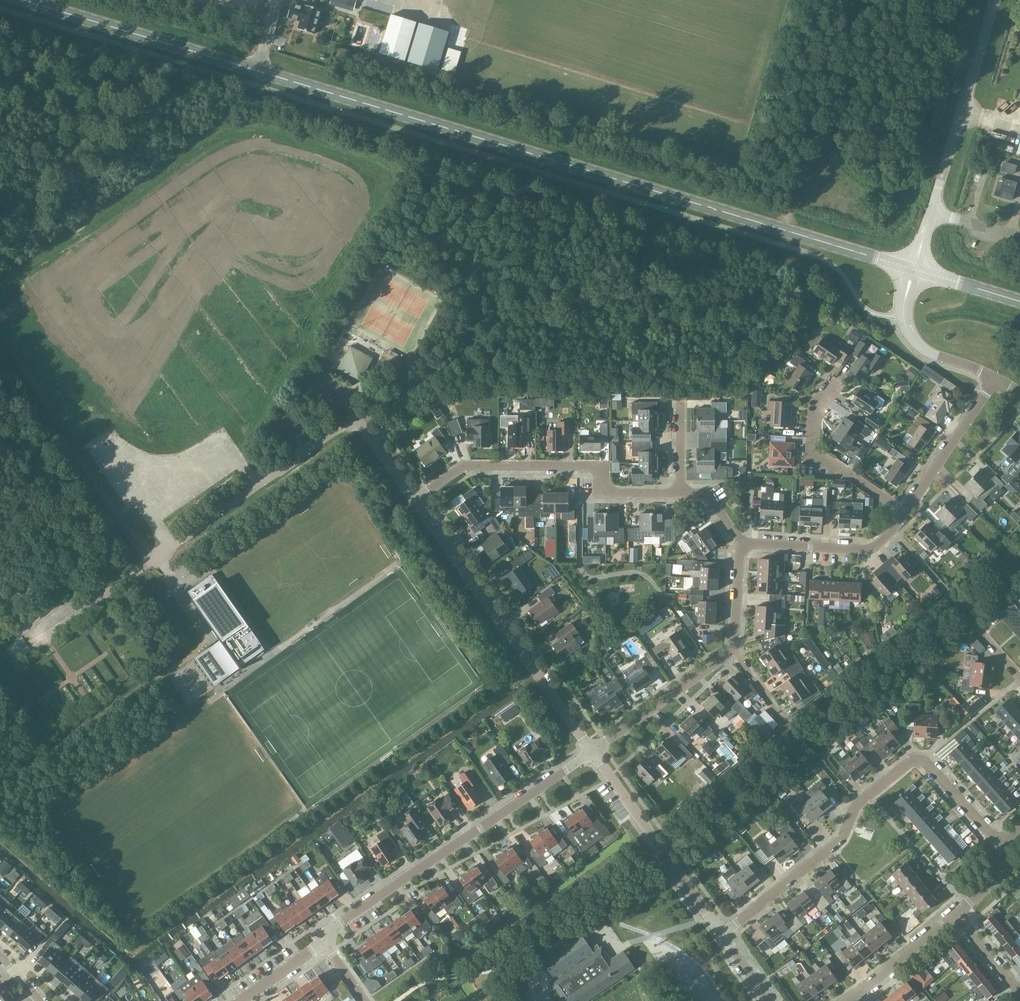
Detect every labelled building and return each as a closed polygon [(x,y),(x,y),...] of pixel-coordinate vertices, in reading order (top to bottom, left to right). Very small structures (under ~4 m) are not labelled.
[(314,34),(321,10),(305,5),(304,7),(292,3),(287,17),(300,21),(298,29),(314,34)] [(405,61),(417,22),(391,14),(379,53),(405,61)] [(437,71),(449,32),(419,23),(407,62),(437,71)] [(377,49),(380,35),(343,26),(340,39),(377,49)] [(1016,166),(1015,166),(1004,163),(1002,170),(1014,174),(1016,166)] [(976,176),(979,167),(971,165),(968,174),(976,176)] [(1016,183),(1011,182),(1000,178),(994,195),(1011,200),(1016,183)] [(823,338),(814,352),(832,364),(838,356),(843,360),(850,350),(844,346),(841,351),(823,338)] [(874,356),(866,351),(869,347),(861,342),(853,353),(859,357),(849,371),(861,379),(869,368),(875,372),(883,360),(875,354),(874,356)] [(363,376),(366,370),(372,358),(350,346),(338,368),(356,378),(355,379),(359,381),(362,380),(364,376),(363,376)] [(805,384),(812,374),(802,367),(806,361),(796,354),(790,363),(797,368),(787,383),(798,391),(804,383),(805,384)] [(949,411),(957,399),(941,388),(932,400),(936,402),(927,416),(937,423),(944,413),(943,412),(945,409),(949,411)] [(884,401),(878,396),(876,397),(874,400),(860,390),(852,402),(861,408),(856,415),(865,422),(870,414),(875,407),(878,409),(880,409),(884,403),(884,401)] [(793,427),(794,417),(789,417),(790,403),(769,401),(768,410),(773,410),(772,426),(793,427)] [(658,421),(658,410),(647,410),(647,402),(632,402),(632,415),(639,415),(639,421),(658,421)] [(697,420),(720,420),(720,413),(727,413),(727,402),(711,402),(711,408),(697,408),(697,420)] [(929,441),(933,434),(925,429),(929,423),(918,415),(907,432),(913,436),(908,444),(919,452),(927,440),(929,441)] [(530,433),(530,416),(521,416),(521,418),(507,418),(507,427),(509,427),(509,447),(524,447),(524,433),(530,433)] [(447,422),(453,437),(463,433),(457,418),(447,422)] [(838,428),(854,439),(859,433),(865,437),(871,429),(859,420),(855,425),(845,418),(838,428)] [(474,447),(488,447),(489,427),(489,420),(481,420),(481,419),(468,419),(468,441),(474,441),(474,447)] [(720,428),(720,420),(697,420),(697,432),(711,432),(711,438),(727,438),(727,428),(720,428)] [(632,428),(632,442),(647,442),(650,442),(650,432),(658,432),(658,421),(639,421),(639,428),(632,428)] [(564,435),(571,435),(571,422),(558,422),(558,431),(548,431),(548,451),(564,451),(564,435)] [(607,439),(608,423),(600,423),(600,436),(580,436),(580,450),(601,450),(601,439),(607,439)] [(441,446),(448,441),(438,428),(431,433),(434,437),(415,451),(426,466),(436,459),(435,458),(445,451),(441,446)] [(851,444),(854,439),(838,428),(831,437),(852,452),(855,447),(851,444)] [(1019,434),(1017,433),(1007,444),(1008,445),(1003,451),(1008,455),(1006,458),(1006,460),(1010,464),(1013,463),(1015,461),(1015,462),(1019,456),(1019,432),(1019,434)] [(647,452),(647,442),(632,442),(632,456),(639,456),(639,463),(658,463),(658,452),(647,452)] [(730,446),(727,446),(727,442),(711,442),(711,448),(697,448),(697,460),(720,460),(725,460),(725,453),(727,453),(727,452),(730,452),(730,446)] [(770,442),(769,466),(793,467),(794,443),(770,442)] [(863,445),(856,455),(861,459),(868,448),(863,445)] [(905,476),(910,468),(902,463),(906,457),(892,448),(888,454),(897,460),(890,471),(886,468),(884,468),(881,473),(881,475),(885,477),(885,478),(896,486),(903,475),(905,476)] [(720,466),(720,460),(697,460),(697,472),(711,472),(711,478),(726,478),(726,477),(732,477),(733,468),(727,466),(720,466)] [(632,474),(632,480),(646,480),(650,480),(650,474),(658,474),(658,463),(639,463),(639,468),(632,468),(632,474)] [(972,478),(988,494),(997,486),(1000,489),(1004,485),(995,475),(990,480),(980,469),(972,478)] [(983,500),(988,494),(972,478),(963,486),(974,496),(969,501),(980,511),(987,504),(983,500)] [(514,506),(514,487),(501,487),(501,498),(495,498),(495,511),(506,511),(506,506),(514,506)] [(514,487),(514,506),(521,506),(521,511),(532,511),(532,498),(526,498),(526,487),(514,487)] [(771,519),(772,501),(773,487),(767,487),(766,493),(762,493),(760,519),(771,519)] [(484,503),(480,498),(473,489),(463,496),(466,501),(456,508),(463,518),(486,502),(484,503)] [(556,512),(556,494),(544,494),(544,504),(538,504),(538,517),(549,517),(549,512),(556,512)] [(556,494),(556,512),(562,512),(562,520),(574,520),(574,507),(568,507),(569,494),(556,494)] [(772,501),(771,519),(782,520),(784,494),(779,494),(779,501),(772,501)] [(944,506),(960,523),(966,517),(970,521),(977,514),(966,504),(962,508),(952,498),(944,506)] [(810,526),(812,507),(805,507),(805,500),(801,499),(799,525),(810,526)] [(812,507),(810,526),(822,527),(823,501),(812,500),(812,507)] [(733,510),(739,506),(736,501),(730,505),(733,510)] [(850,528),(851,510),(844,509),(845,502),(834,501),(833,515),(840,515),(839,528),(850,528)] [(494,518),(488,509),(490,508),(486,502),(463,518),(470,528),(480,521),(484,526),(494,518)] [(863,503),(858,503),(852,502),(851,510),(850,528),(861,529),(863,503)] [(955,528),(960,523),(944,506),(935,514),(945,525),(941,529),(952,540),(959,532),(955,528)] [(606,537),(606,513),(594,513),(594,528),(588,528),(588,541),(598,541),(598,537),(606,537)] [(606,513),(606,537),(614,537),(614,543),(624,543),(624,528),(618,528),(618,513),(606,513)] [(652,537),(652,514),(640,513),(640,528),(634,528),(634,541),(644,541),(644,537),(652,537)] [(652,514),(652,537),(660,537),(660,541),(670,541),(670,528),(664,528),(664,514),(652,514)] [(939,530),(935,535),(925,525),(915,535),(932,552),(937,546),(942,552),(952,542),(939,530)] [(698,546),(712,536),(706,527),(694,535),(691,530),(681,538),(684,543),(686,542),(692,550),(698,546)] [(503,542),(508,539),(502,530),(481,544),(492,560),(508,549),(503,542)] [(541,551),(547,544),(537,536),(532,543),(541,551)] [(698,546),(702,553),(700,555),(699,561),(704,561),(704,555),(719,545),(712,536),(698,546)] [(788,561),(788,554),(775,554),(775,560),(759,559),(758,571),(778,572),(779,560),(788,561)] [(520,566),(527,561),(522,555),(510,563),(515,569),(505,577),(518,596),(533,585),(520,566)] [(883,565),(897,581),(902,577),(905,580),(916,571),(902,555),(895,562),(891,558),(883,565)] [(705,562),(697,561),(693,561),(692,570),(701,571),(700,578),(718,579),(719,568),(704,567),(705,562)] [(893,585),(897,581),(883,565),(875,571),(879,576),(872,583),(885,598),(896,588),(893,585)] [(778,583),(778,572),(758,571),(758,582),(778,583)] [(212,574),(188,591),(193,598),(191,600),(221,642),(197,659),(215,684),(239,667),(241,670),(243,669),(240,666),(265,648),(212,574)] [(700,578),(693,578),(692,585),(691,585),(690,595),(703,596),(703,590),(717,590),(718,579),(700,578)] [(819,599),(820,581),(810,580),(809,599),(819,599)] [(829,600),(830,581),(820,581),(819,599),(829,600)] [(840,600),(841,582),(830,581),(829,600),(829,606),(835,606),(835,600),(840,600)] [(777,588),(778,583),(758,582),(757,594),(773,594),(772,601),(785,601),(785,600),(795,600),(795,596),(782,595),(782,589),(777,588)] [(850,601),(851,583),(841,582),(840,600),(850,601)] [(851,583),(850,601),(860,602),(861,583),(851,583)] [(542,602),(529,611),(538,624),(546,618),(547,620),(559,612),(548,598),(555,593),(551,587),(537,596),(542,602)] [(17,594),(10,599),(14,605),(22,600),(17,594)] [(703,601),(703,596),(690,595),(690,604),(699,604),(698,612),(716,613),(717,602),(703,601)] [(785,607),(785,601),(772,601),(772,607),(756,606),(755,617),(775,619),(776,613),(780,613),(781,607),(785,607)] [(998,617),(999,616),(1013,632),(1012,633),(1013,634),(1013,633),(1019,640),(1019,616),(1014,610),(1017,607),(1013,603),(998,617)] [(715,624),(716,613),(698,612),(698,623),(715,624)] [(775,624),(775,619),(755,617),(755,629),(765,630),(766,633),(765,633),(767,639),(764,640),(765,640),(785,635),(785,625),(775,624)] [(580,646),(574,639),(579,635),(571,623),(560,632),(564,637),(553,645),(562,659),(580,646)] [(863,641),(874,638),(870,626),(859,629),(863,641)] [(623,640),(635,651),(642,642),(631,632),(623,640)] [(677,663),(691,653),(677,632),(653,649),(660,659),(669,652),(677,663)] [(776,645),(781,642),(782,643),(786,640),(785,635),(765,640),(770,649),(760,656),(767,666),(783,654),(776,645)] [(800,664),(797,659),(793,654),(786,659),(783,654),(767,666),(773,676),(790,664),(792,662),(796,667),(800,664)] [(972,674),(992,677),(994,665),(977,663),(978,656),(966,654),(964,666),(973,667),(972,674)] [(648,674),(654,669),(645,656),(636,663),(640,670),(628,678),(637,691),(652,680),(648,674)] [(567,659),(561,661),(563,669),(570,667),(567,659)] [(797,674),(781,686),(787,695),(808,681),(809,680),(803,670),(804,669),(800,664),(796,667),(800,672),(797,674)] [(990,688),(992,677),(972,674),(971,681),(962,679),(961,690),(973,692),(974,686),(990,688)] [(753,698),(758,693),(751,684),(745,689),(733,676),(723,686),(736,701),(743,695),(747,699),(750,695),(753,698)] [(619,699),(626,695),(614,679),(608,684),(610,687),(591,701),(601,715),(611,708),(612,709),(621,702),(619,699)] [(814,684),(811,686),(808,681),(787,695),(794,705),(809,694),(813,699),(821,693),(814,684)] [(713,695),(703,705),(714,717),(718,712),(723,717),(725,715),(729,720),(737,712),(727,702),(723,706),(713,695)] [(1004,722),(1018,710),(1008,700),(994,712),(1002,721),(997,725),(999,728),(1005,724),(1004,722)] [(745,702),(737,707),(741,714),(750,709),(745,702)] [(924,736),(926,716),(919,716),(920,704),(909,703),(908,719),(914,720),(913,735),(924,736)] [(926,716),(924,736),(936,737),(937,722),(943,722),(944,711),(934,710),(933,717),(926,716)] [(1019,725),(1019,712),(1018,710),(1004,722),(1005,724),(1011,731),(1006,735),(1008,738),(1014,734),(1012,732),(1019,725)] [(861,712),(849,721),(856,730),(868,722),(861,712)] [(759,714),(749,723),(764,739),(773,730),(759,714)] [(705,737),(712,730),(704,721),(699,725),(691,716),(681,726),(690,736),(695,731),(699,736),(701,734),(705,737)] [(874,730),(878,736),(891,752),(900,744),(892,735),(899,729),(889,717),(882,722),(883,723),(874,730)] [(989,728),(993,734),(999,729),(995,724),(989,728)] [(878,736),(874,740),(869,734),(865,737),(864,737),(859,741),(869,753),(874,749),(882,759),(891,752),(878,736)] [(725,755),(732,749),(721,735),(714,741),(725,755)] [(972,752),(971,750),(965,744),(970,739),(967,736),(962,741),(963,742),(949,754),(958,764),(972,752)] [(859,741),(857,737),(852,741),(854,745),(851,747),(851,750),(855,755),(851,759),(863,774),(872,767),(865,757),(869,753),(859,741)] [(519,752),(530,767),(540,760),(537,755),(546,749),(539,739),(530,745),(529,744),(519,752)] [(687,760),(693,755),(681,743),(676,748),(667,739),(656,749),(671,764),(682,754),(687,760)] [(485,763),(483,764),(498,786),(512,776),(503,763),(510,757),(501,744),(493,750),(496,755),(490,759),(488,759),(485,761),(485,763)] [(837,755),(843,750),(839,745),(833,751),(837,755)] [(981,762),(980,760),(974,753),(979,749),(976,746),(971,750),(972,752),(958,764),(967,774),(981,762)] [(833,755),(828,759),(831,763),(835,767),(842,775),(845,780),(850,776),(854,782),(863,774),(851,759),(847,754),(838,761),(836,759),(833,755)] [(990,772),(989,771),(983,763),(988,759),(985,756),(980,760),(981,762),(967,774),(976,784),(990,772)] [(661,781),(669,773),(660,764),(655,768),(646,759),(635,770),(648,784),(657,776),(661,781)] [(432,766),(425,772),(430,779),(437,773),(432,766)] [(999,782),(998,780),(992,774),(997,769),(994,766),(989,771),(990,772),(976,784),(985,794),(999,782)] [(466,783),(456,789),(468,806),(480,797),(471,785),(477,781),(469,771),(461,776),(466,783)] [(1008,792),(1007,791),(1001,783),(1006,779),(1003,776),(998,780),(999,782),(985,794),(994,804),(1008,792)] [(811,800),(822,814),(832,806),(824,796),(829,792),(820,781),(805,793),(811,800)] [(918,800),(916,799),(910,792),(916,788),(913,785),(908,789),(909,790),(895,803),(903,813),(918,800)] [(1008,792),(994,804),(1003,815),(1017,802),(1010,794),(1015,789),(1012,786),(1007,791),(1008,792)] [(427,806),(441,825),(453,817),(449,811),(451,810),(452,810),(457,807),(448,794),(440,800),(439,798),(427,806)] [(927,811),(925,809),(919,802),(924,797),(922,794),(916,799),(918,800),(903,813),(913,823),(927,811)] [(822,814),(811,800),(806,804),(800,797),(790,805),(799,816),(804,812),(812,822),(822,814)] [(936,821),(934,819),(928,812),(933,807),(930,804),(925,809),(927,811),(913,823),(921,833),(936,821)] [(402,829),(413,845),(425,837),(415,824),(421,819),(414,808),(403,816),(409,824),(402,829)] [(604,824),(602,825),(595,816),(590,819),(583,808),(580,810),(578,808),(574,812),(572,813),(589,836),(598,829),(605,837),(610,833),(604,824)] [(574,846),(589,836),(572,813),(571,814),(566,817),(567,819),(564,821),(572,832),(567,836),(574,846)] [(944,830),(943,829),(937,822),(942,818),(940,815),(934,819),(936,821),(921,833),(930,843),(944,830)] [(777,841),(789,856),(798,849),(792,840),(797,836),(788,824),(779,832),(782,836),(777,841)] [(953,841),(952,839),(946,832),(951,828),(948,824),(943,829),(944,830),(930,843),(939,853),(953,841)] [(352,841),(342,826),(333,833),(343,847),(352,841)] [(553,854),(561,848),(562,849),(568,845),(560,835),(555,838),(547,827),(545,829),(543,827),(539,832),(537,833),(553,854)] [(371,848),(383,866),(395,857),(391,851),(397,847),(385,829),(376,835),(381,842),(371,848)] [(532,839),(529,840),(537,851),(531,855),(540,867),(547,862),(545,860),(553,854),(537,833),(536,833),(531,836),(532,839)] [(789,856),(777,841),(770,845),(762,834),(754,841),(768,859),(772,855),(779,864),(789,856)] [(953,841),(939,853),(949,863),(962,851),(955,842),(960,838),(957,834),(952,839),(953,841)] [(518,874),(532,864),(525,854),(520,858),(512,847),(510,849),(508,847),(503,851),(502,852),(514,869),(518,874)] [(506,875),(514,869),(502,852),(501,853),(496,855),(497,858),(494,860),(502,871),(497,874),(504,885),(510,881),(506,875)] [(307,868),(311,866),(313,864),(309,859),(310,859),(306,854),(300,858),(303,863),(307,868)] [(0,859),(0,870),(5,872),(10,860),(1,856),(0,859)] [(737,875),(748,889),(759,881),(751,871),(756,868),(747,856),(737,864),(742,871),(737,875)] [(343,870),(354,885),(365,877),(362,873),(371,867),(364,857),(355,863),(354,862),(343,870)] [(899,884),(913,873),(909,867),(912,865),(908,861),(892,875),(896,880),(894,881),(893,882),(890,885),(893,889),(899,884)] [(330,900),(339,894),(331,883),(336,879),(327,866),(321,870),(324,873),(315,879),(319,885),(330,900)] [(492,887),(497,884),(490,874),(485,877),(477,866),(475,868),(473,866),(468,870),(467,871),(479,888),(484,884),(489,893),(494,890),(492,887)] [(748,889),(737,875),(732,868),(717,880),(726,892),(730,888),(738,897),(748,889)] [(852,886),(842,874),(837,878),(831,870),(822,877),(834,892),(836,895),(841,891),(843,894),(852,886)] [(921,883),(920,882),(916,877),(919,874),(916,870),(913,873),(899,884),(903,889),(901,890),(901,892),(897,895),(901,899),(907,893),(921,883)] [(474,891),(479,888),(467,871),(466,872),(461,875),(462,877),(459,879),(466,890),(461,893),(468,904),(478,897),(474,891)] [(286,884),(290,881),(286,875),(282,878),(286,884)] [(829,896),(834,892),(822,877),(813,884),(822,895),(817,898),(825,908),(833,901),(829,896)] [(928,892),(924,886),(926,884),(923,880),(920,882),(921,883),(907,893),(911,898),(909,900),(908,902),(905,904),(908,908),(915,903),(928,892)] [(22,890),(25,886),(20,882),(17,886),(22,890)] [(321,907),(330,900),(319,885),(310,891),(321,907)] [(432,891),(444,907),(453,901),(457,907),(462,903),(455,893),(450,896),(442,885),(439,887),(438,885),(433,890),(432,891)] [(25,886),(22,890),(26,894),(30,890),(25,886)] [(268,896),(272,893),(268,888),(254,898),(265,912),(269,910),(261,899),(267,895),(268,896)] [(928,892),(915,903),(918,908),(916,909),(915,911),(912,914),(916,918),(935,902),(931,896),(934,893),(931,890),(928,892)] [(312,913),(321,907),(310,891),(301,897),(312,913)] [(435,913),(444,907),(432,891),(431,891),(426,894),(427,896),(424,898),(432,909),(427,913),(434,923),(440,919),(435,913)] [(825,908),(817,898),(813,902),(804,891),(795,898),(807,913),(816,906),(820,912),(825,908)] [(11,903),(2,895),(0,898),(0,915),(11,903)] [(38,904),(41,900),(36,896),(33,900),(38,904)] [(304,919),(312,913),(301,897),(293,904),(304,919)] [(802,917),(807,913),(795,898),(787,905),(795,916),(791,919),(798,929),(807,922),(802,917)] [(41,900),(38,904),(43,908),(46,904),(41,900)] [(293,904),(288,907),(284,901),(279,904),(295,926),(304,919),(293,904)] [(19,910),(11,903),(0,915),(0,928),(2,929),(19,910)] [(286,932),(295,926),(279,904),(281,906),(272,912),(286,932)] [(1001,927),(1000,926),(994,918),(999,912),(996,908),(989,914),(991,916),(983,923),(993,935),(1001,927)] [(413,931),(415,934),(424,928),(425,931),(431,926),(424,917),(419,920),(411,909),(402,915),(413,931)] [(10,936),(27,917),(19,910),(2,929),(10,936)] [(898,923),(906,917),(900,910),(892,916),(898,923)] [(798,929),(791,919),(786,923),(777,912),(769,919),(781,934),(789,927),(793,933),(798,929)] [(404,937),(413,931),(402,915),(393,922),(404,937)] [(253,931),(264,947),(273,941),(265,930),(270,926),(263,916),(249,926),(253,932),(253,931)] [(891,936),(877,919),(875,916),(871,920),(873,923),(874,925),(875,926),(871,930),(870,930),(881,944),(884,947),(888,944),(885,941),(891,936)] [(18,943),(35,924),(27,917),(10,936),(18,943)] [(224,928),(228,925),(229,923),(226,918),(220,922),(224,928)] [(785,939),(781,934),(769,919),(760,926),(769,937),(764,941),(772,950),(785,939)] [(1011,939),(1010,937),(1004,930),(1009,924),(1006,920),(1000,926),(1001,927),(993,935),(1003,946),(1011,939)] [(395,944),(404,937),(393,922),(384,928),(395,944)] [(35,924),(18,943),(26,951),(35,941),(40,945),(48,935),(35,924)] [(870,930),(871,930),(866,924),(862,927),(864,930),(865,932),(866,933),(861,937),(861,938),(872,952),(874,954),(878,951),(876,948),(881,944),(870,930)] [(386,950),(395,944),(384,928),(375,934),(386,950)] [(255,953),(264,947),(253,931),(253,932),(244,938),(255,953)] [(861,938),(861,937),(856,931),(853,934),(855,937),(856,941),(852,945),(863,959),(865,962),(869,959),(867,956),(872,952),(861,938)] [(244,938),(241,932),(231,939),(235,944),(246,960),(255,953),(244,938)] [(1019,949),(1013,942),(1019,936),(1016,932),(1010,937),(1011,939),(1003,946),(1013,958),(1019,952),(1019,950),(1019,949)] [(382,953),(386,950),(375,934),(366,941),(377,956),(382,962),(386,959),(382,953)] [(83,944),(86,940),(81,935),(78,939),(83,944)] [(543,962),(554,979),(549,982),(554,988),(548,992),(554,1000),(586,1000),(616,980),(617,981),(619,979),(619,978),(634,968),(623,951),(610,960),(601,946),(599,947),(597,943),(590,948),(582,935),(543,962)] [(60,954),(64,949),(51,938),(42,947),(47,951),(38,961),(47,968),(60,954)] [(231,939),(222,945),(226,950),(237,966),(246,960),(235,944),(231,939)] [(863,959),(852,945),(847,939),(843,942),(846,945),(846,947),(847,948),(842,952),(839,949),(834,953),(843,963),(847,959),(855,969),(859,967),(857,964),(863,959)] [(86,940),(83,944),(88,948),(91,944),(86,940)] [(366,941),(357,947),(365,958),(360,962),(368,972),(373,968),(377,965),(382,962),(377,956),(366,941)] [(763,941),(759,945),(764,951),(768,947),(763,941)] [(958,963),(967,956),(957,944),(948,951),(947,949),(940,955),(950,967),(956,962),(958,963)] [(793,952),(799,960),(806,955),(800,947),(793,952)] [(99,958),(103,954),(98,949),(94,953),(99,958)] [(213,950),(199,960),(213,981),(214,980),(213,979),(218,976),(220,979),(229,972),(218,957),(213,950)] [(229,972),(237,966),(226,950),(218,957),(229,972)] [(68,961),(68,960),(60,954),(47,968),(55,976),(68,961)] [(103,954),(99,958),(104,962),(107,958),(103,954)] [(63,983),(80,963),(72,956),(68,960),(68,961),(55,976),(63,983)] [(968,975),(976,968),(967,956),(958,963),(956,962),(950,967),(953,971),(960,966),(966,973),(968,975)] [(816,972),(826,986),(832,983),(834,985),(838,983),(830,972),(835,968),(829,958),(823,962),(825,965),(820,968),(819,967),(817,966),(815,963),(811,966),(816,972)] [(88,970),(80,964),(80,963),(63,983),(71,990),(88,970)] [(386,973),(394,969),(392,965),(384,969),(386,973)] [(977,987),(986,980),(976,968),(968,975),(966,973),(960,979),(963,983),(970,978),(976,985),(977,987)] [(932,977),(930,975),(929,973),(927,975),(922,969),(913,976),(923,988),(936,977),(934,975),(932,977)] [(96,978),(96,977),(88,970),(71,990),(79,997),(96,978)] [(205,973),(203,970),(194,976),(198,982),(193,986),(204,1000),(208,1000),(211,999),(210,997),(213,995),(205,984),(210,980),(205,973)] [(816,972),(811,975),(810,974),(808,972),(806,970),(801,972),(806,979),(816,994),(822,990),(824,992),(828,989),(826,986),(816,972)] [(309,981),(320,997),(329,991),(318,975),(309,981)] [(806,979),(801,982),(799,980),(798,979),(796,976),(792,979),(806,1000),(813,996),(814,999),(818,996),(816,994),(806,979)] [(79,997),(84,1000),(90,1000),(96,994),(101,998),(109,989),(96,978),(79,997)] [(193,986),(189,980),(175,990),(182,1000),(187,997),(190,1000),(204,1000),(193,986)] [(976,985),(969,990),(973,994),(977,1000),(984,995),(987,999),(996,992),(986,980),(977,987),(976,985)] [(320,997),(309,981),(300,988),(310,1000),(314,1000),(320,997)] [(916,994),(906,982),(896,990),(905,1000),(906,1000),(911,997),(914,1000),(916,1000),(920,998),(916,993),(916,994)] [(10,991),(9,991),(8,992),(2,983),(0,984),(0,998),(10,991)] [(300,988),(291,994),(296,1000),(310,1000),(300,988)] [(182,1000),(175,990),(161,1000),(162,1000),(181,1000),(182,1000)] [(896,990),(886,998),(888,1000),(905,1000),(896,990)] [(0,998),(0,1000),(15,1000),(13,999),(15,998),(10,991),(0,998)]
